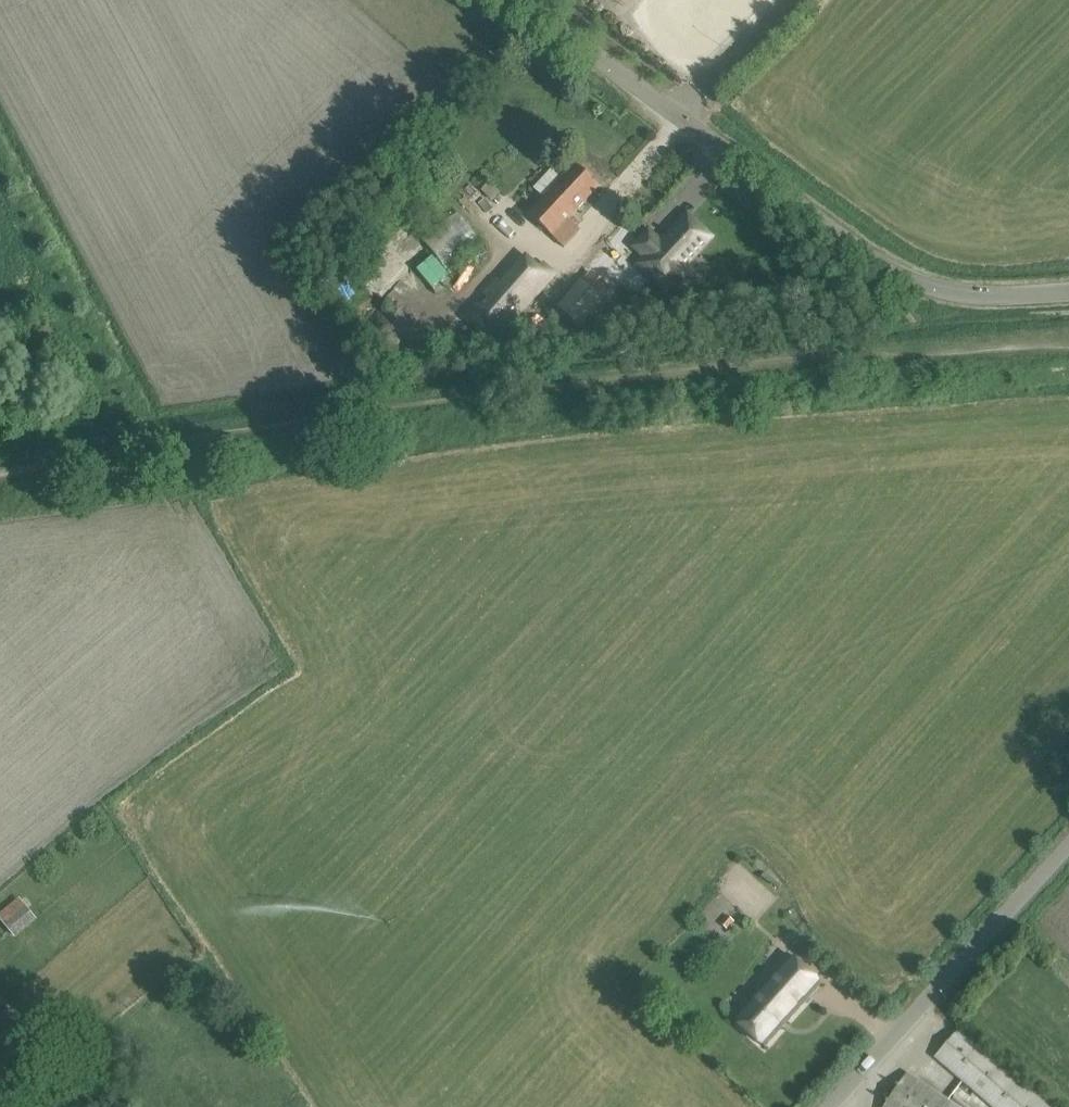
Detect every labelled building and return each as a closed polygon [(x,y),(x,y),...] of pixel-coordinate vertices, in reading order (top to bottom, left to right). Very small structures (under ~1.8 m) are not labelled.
[(576,165),(546,197),(569,220),(599,187),(576,165)] [(546,197),(529,214),(564,247),(580,230),(569,220),(546,197)] [(424,235),(446,268),(480,245),(458,212),(424,235)] [(662,241),(640,265),(666,289),(672,282),(684,293),(699,277),(687,266),(688,265),(685,263),(709,237),(708,237),(688,218),(665,243),(662,241)] [(582,282),(561,307),(581,324),(602,299),(582,282)] [(512,283),(479,318),(502,340),(529,311),(535,305),(512,283)] [(0,914),(0,919),(15,938),(37,920),(20,898),(0,914)] [(765,1047),(821,983),(790,956),(734,1019),(765,1047)] [(975,1045),(958,1031),(936,1056),(995,1106),(1046,1106),(975,1045)] [(925,1086),(907,1074),(885,1106),(956,1106),(925,1086)]
